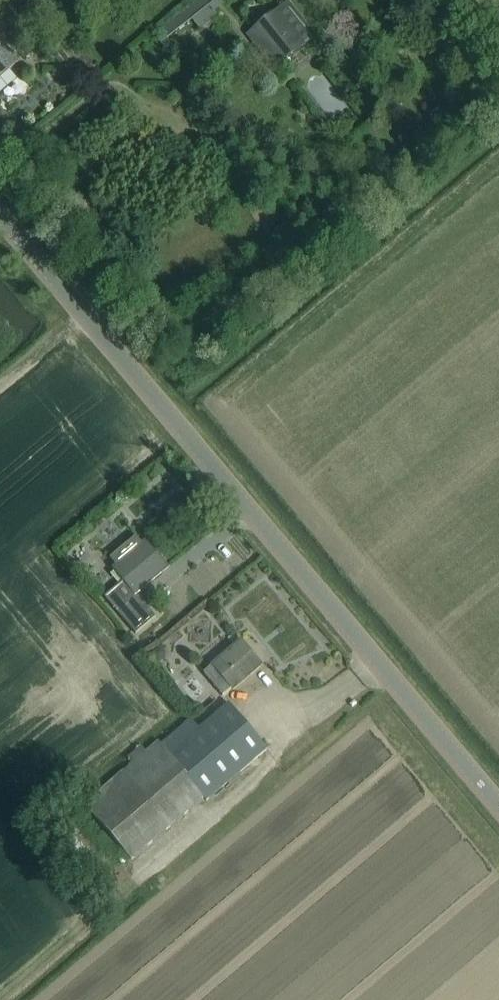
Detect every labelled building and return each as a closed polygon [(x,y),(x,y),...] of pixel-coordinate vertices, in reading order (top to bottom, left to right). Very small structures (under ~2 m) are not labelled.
[(273,68),(279,63),(316,34),(289,0),(246,34),(273,68)] [(194,25),(184,32),(191,43),(202,36),(194,25)] [(17,76),(9,67),(19,59),(4,41),(0,45),(0,91),(17,76)] [(338,97),(356,89),(339,52),(322,60),(338,97)] [(17,128),(8,134),(13,142),(22,136),(17,128)] [(104,595),(116,608),(137,631),(141,629),(156,616),(136,593),(168,567),(146,540),(142,543),(137,536),(110,558),(116,564),(114,566),(124,578),(104,595)] [(233,688),(261,664),(241,640),(204,670),(223,695),(232,687),(233,688)] [(160,644),(150,652),(157,663),(164,658),(164,650),(160,644)] [(267,747),(229,701),(199,727),(189,715),(158,741),(155,738),(142,749),(137,743),(124,754),(130,761),(82,801),(118,843),(131,858),(204,796),(206,799),(267,747)]
